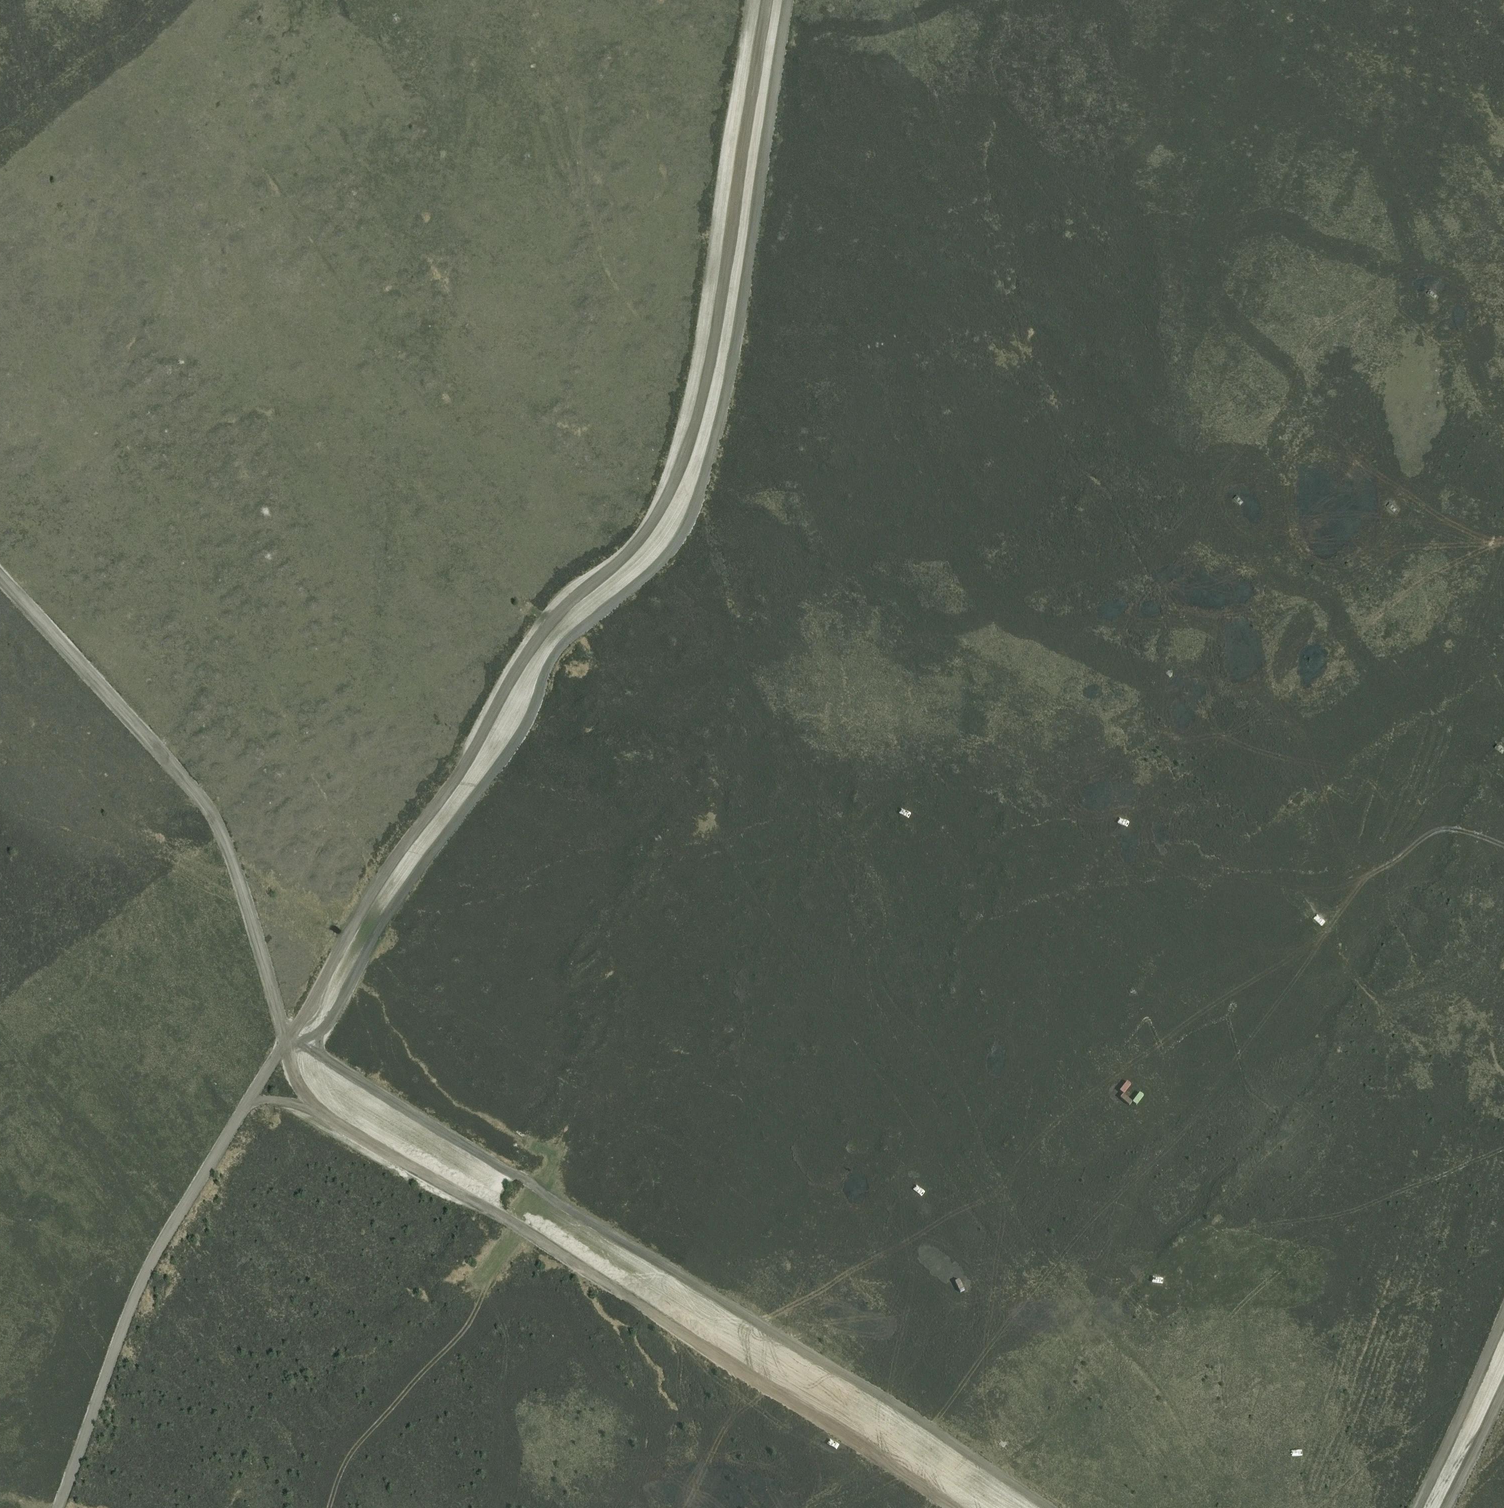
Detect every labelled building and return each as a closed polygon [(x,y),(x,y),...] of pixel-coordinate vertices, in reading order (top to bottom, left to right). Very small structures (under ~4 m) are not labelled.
[(905,804),(903,810),(912,815),(915,809),(905,804)] [(1123,813),(1122,820),(1133,822),(1134,816),(1123,813)] [(1322,910),(1317,915),(1326,922),(1330,917),(1322,910)] [(925,1193),(929,1188),(920,1181),(916,1186),(925,1193)] [(1154,1279),(1166,1281),(1167,1274),(1155,1272),(1154,1279)] [(842,1446),(845,1441),(834,1435),(831,1441),(842,1446)]
